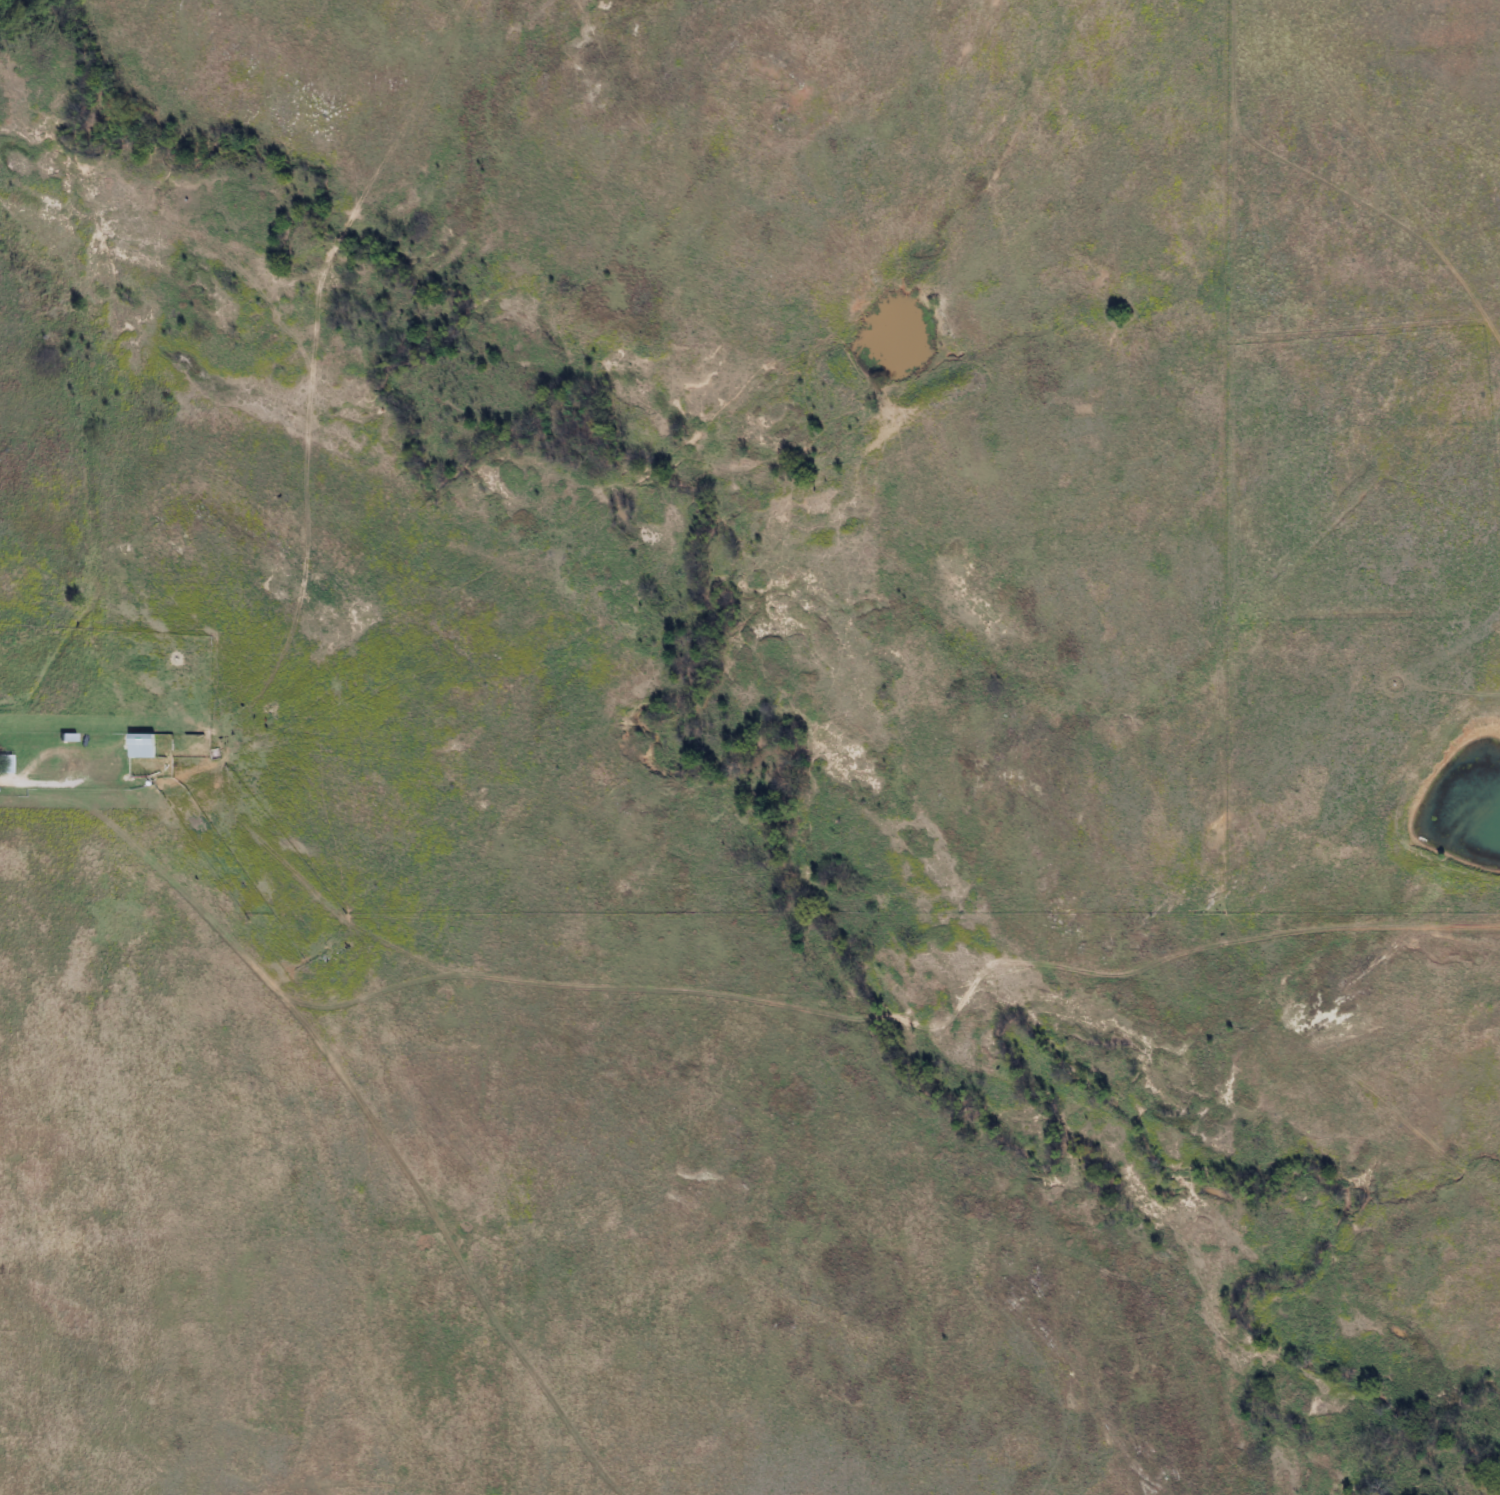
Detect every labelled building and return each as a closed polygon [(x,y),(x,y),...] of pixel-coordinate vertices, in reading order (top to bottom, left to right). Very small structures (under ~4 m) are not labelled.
[(152,735),(127,735),(127,759),(152,759),(152,735)]
